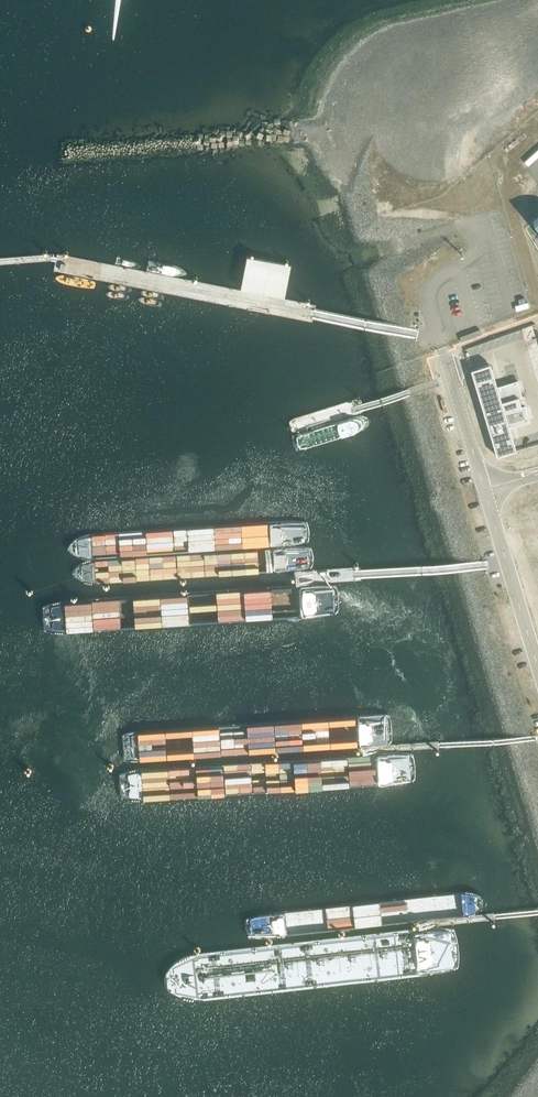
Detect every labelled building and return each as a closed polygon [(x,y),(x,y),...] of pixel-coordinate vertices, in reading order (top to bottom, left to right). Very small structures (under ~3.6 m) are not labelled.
[(481,334),(480,331),(479,329),(475,331),(472,332),(464,335),(461,336),(459,337),(461,342),(481,334)] [(489,362),(470,368),(496,454),(515,449),(508,426),(529,420),(524,404),(520,405),(517,396),(521,395),(516,379),(496,385),(489,362)]
